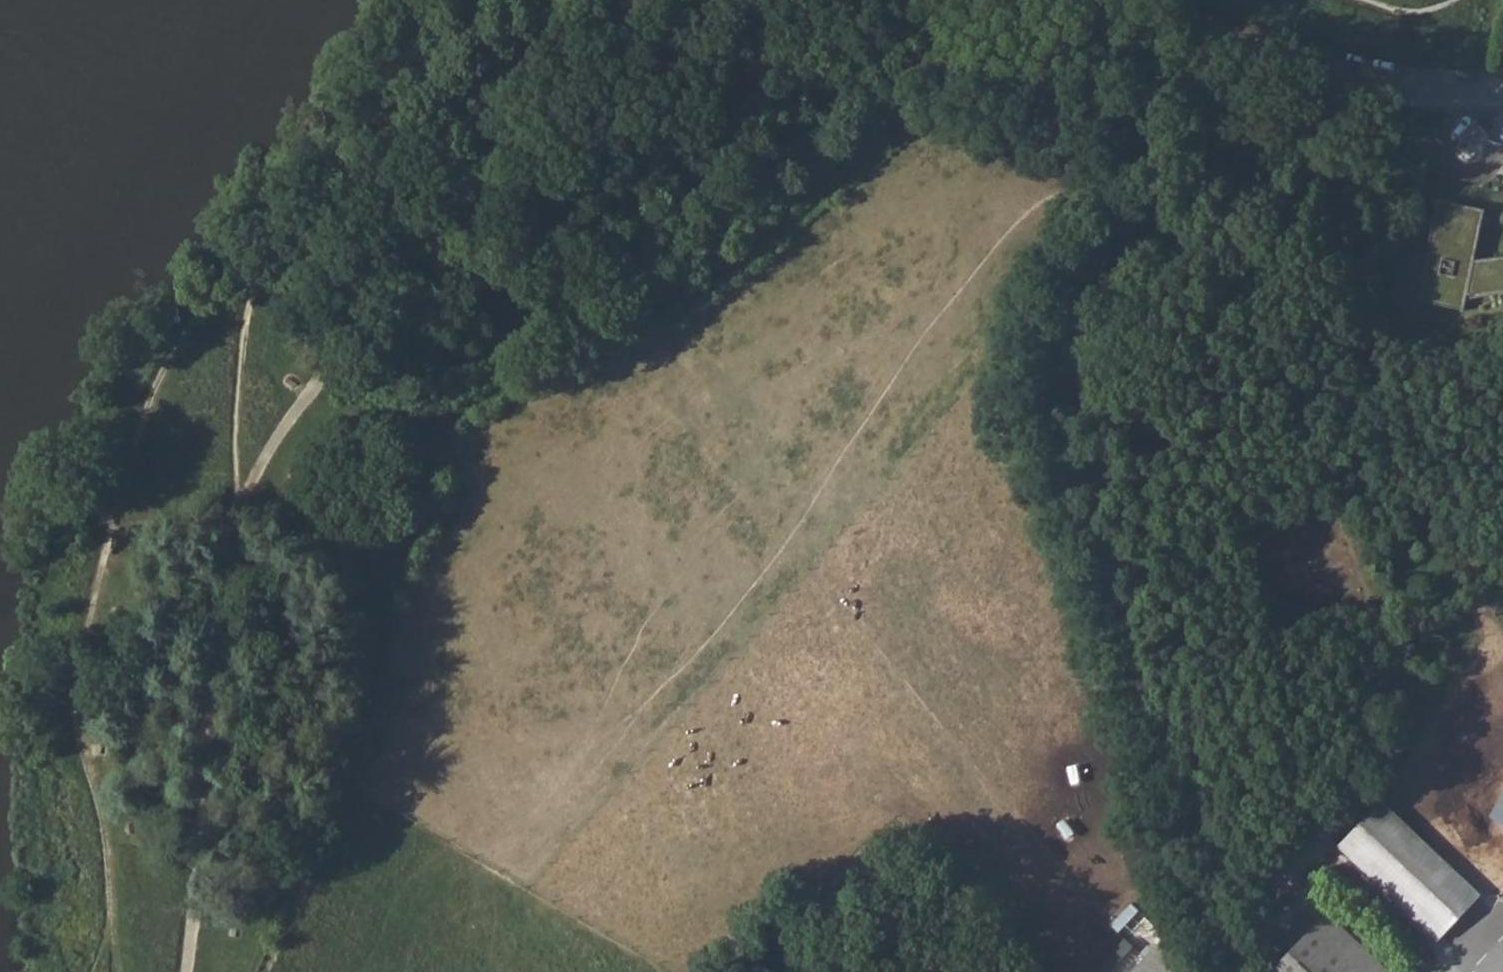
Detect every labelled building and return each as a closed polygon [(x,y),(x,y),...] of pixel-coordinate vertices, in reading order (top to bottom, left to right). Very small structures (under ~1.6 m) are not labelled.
[(1482,208),(1435,199),(1417,301),(1464,311),(1466,300),(1473,260),(1482,208)] [(1473,260),(1466,300),(1480,296),(1497,293),(1502,293),(1502,257),(1499,257),(1473,260)] [(1490,904),(1386,802),(1343,852),(1443,948),(1490,904)] [(1329,911),(1270,971),(1392,971),(1329,911)] [(1159,940),(1128,971),(1194,971),(1159,940)]
